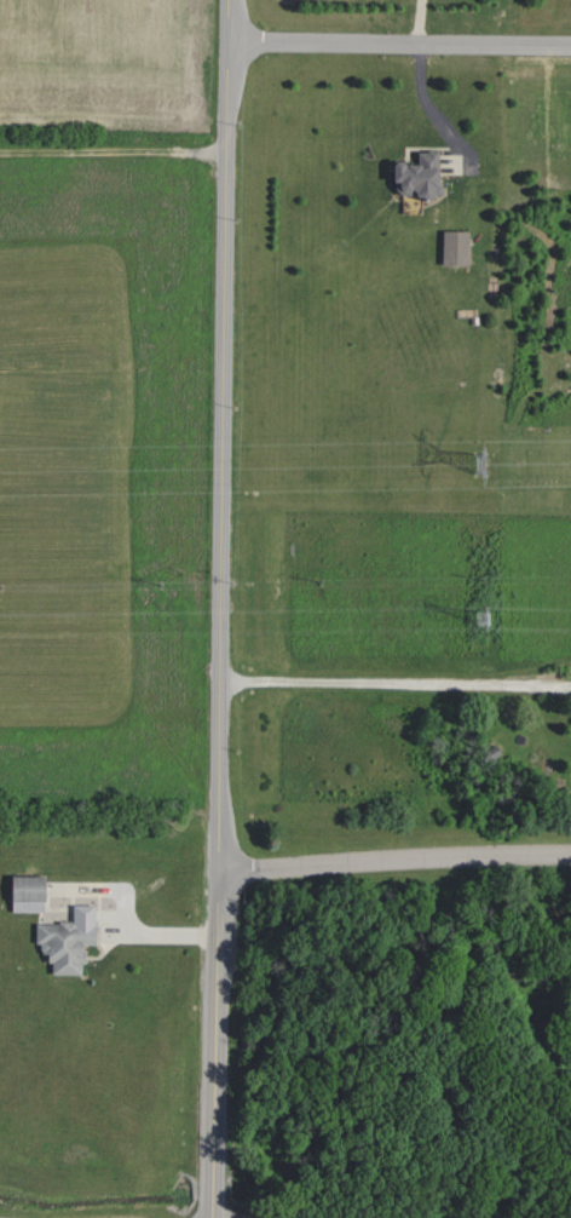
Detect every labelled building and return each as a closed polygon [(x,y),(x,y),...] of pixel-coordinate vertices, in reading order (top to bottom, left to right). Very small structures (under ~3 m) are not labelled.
[(411,150),(412,161),(384,161),(384,180),(390,180),(390,193),(435,193),(435,184),(431,184),(431,150),(411,150)] [(465,230),(438,229),(438,264),(464,264),(465,230)] [(39,875),(5,875),(6,912),(39,911),(39,875)] [(78,974),(79,944),(92,944),(93,904),(68,904),(68,922),(33,921),(32,952),(42,952),(42,962),(48,962),(48,974),(78,974)]
